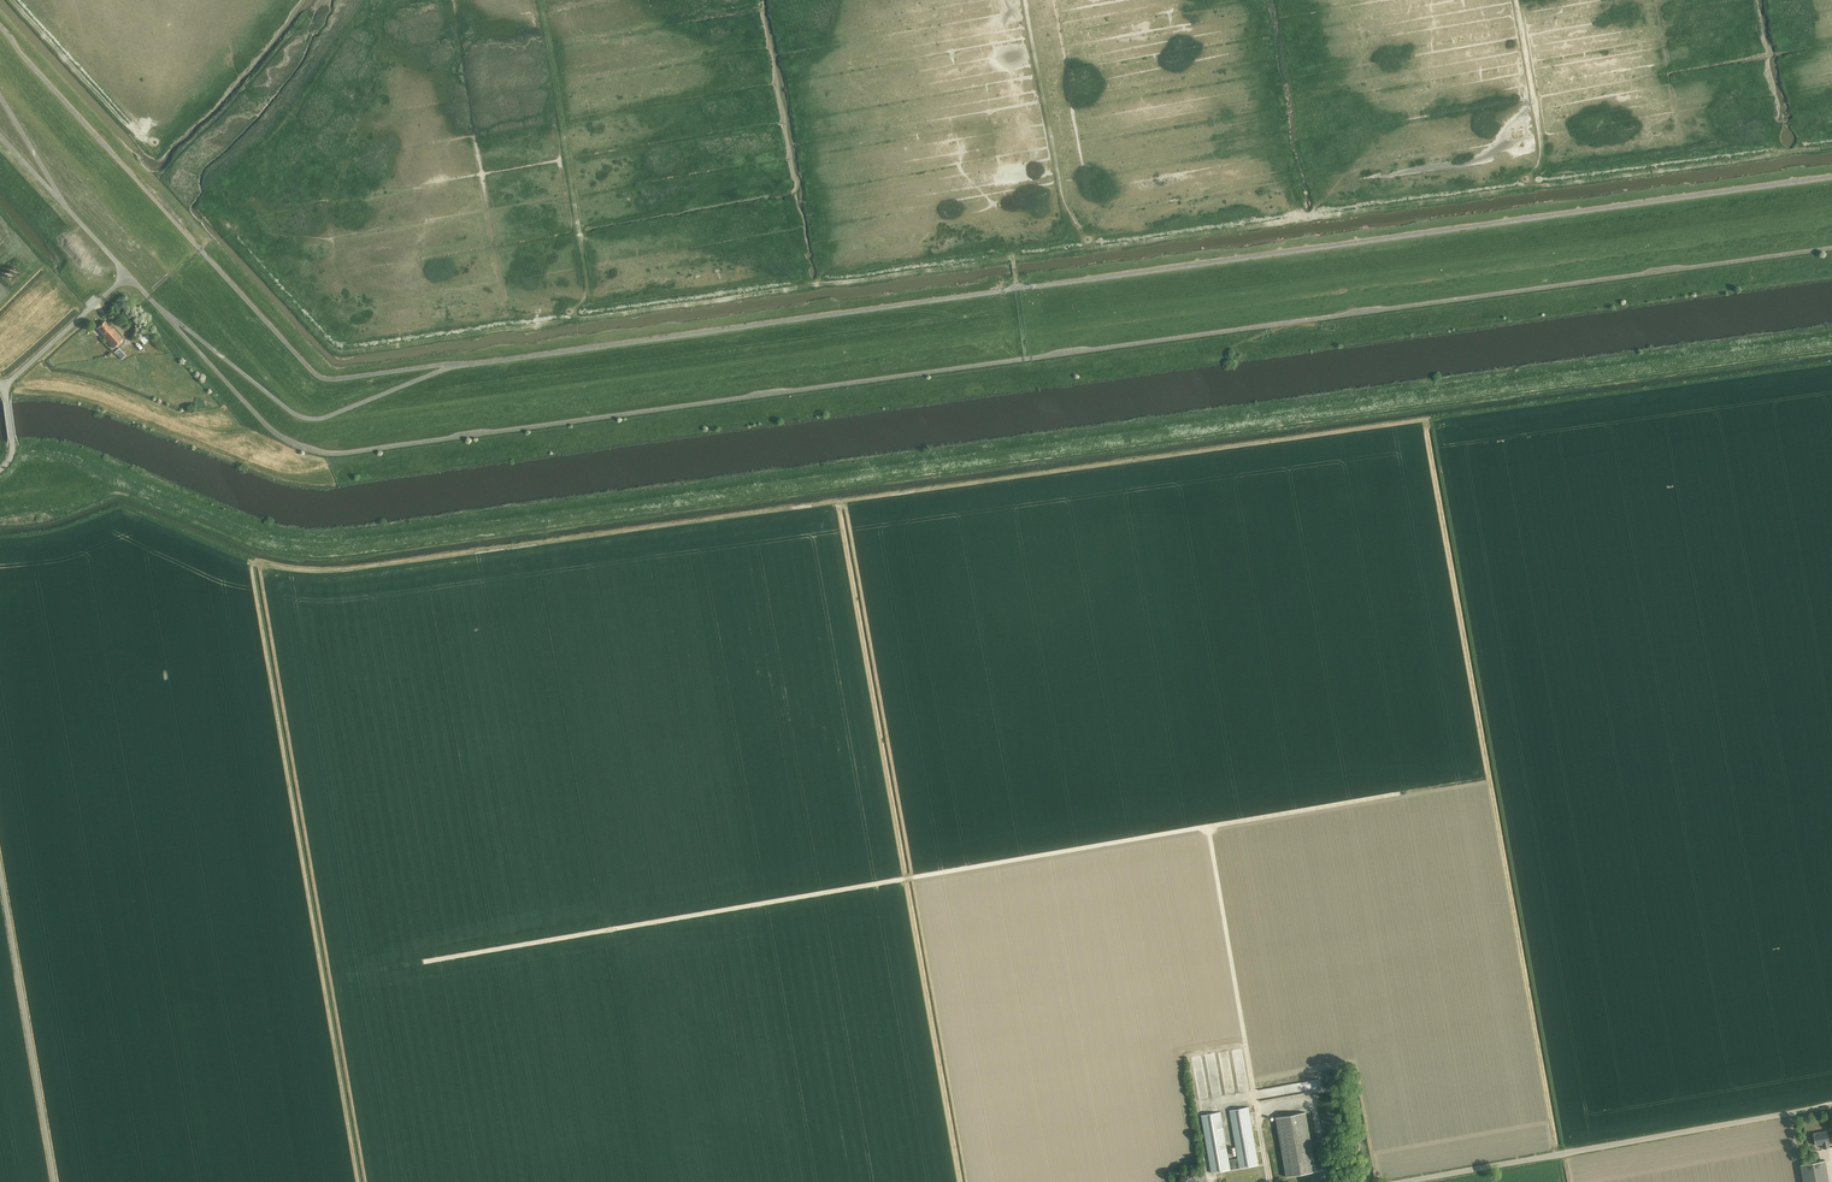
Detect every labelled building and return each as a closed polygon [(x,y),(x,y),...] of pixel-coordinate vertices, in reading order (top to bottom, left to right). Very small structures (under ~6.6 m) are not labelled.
[(114,348),(123,339),(113,328),(112,329),(105,321),(97,329),(104,336),(103,337),(114,348)] [(152,339),(145,332),(139,338),(145,345),(152,339)] [(122,360),(126,356),(120,349),(115,353),(122,360)] [(1257,1090),(1258,1096),(1280,1094),(1279,1087),(1257,1090)] [(1223,1112),(1204,1115),(1213,1173),(1260,1165),(1252,1108),(1232,1111),(1239,1159),(1231,1160),(1223,1112)] [(1308,1111),(1280,1116),(1291,1177),(1319,1172),(1308,1111)] [(1827,1131),(1813,1134),(1816,1146),(1823,1144),(1824,1149),(1830,1148),(1829,1143),(1830,1143),(1827,1131)] [(1801,1165),(1804,1181),(1829,1181),(1825,1161),(1801,1165)]
